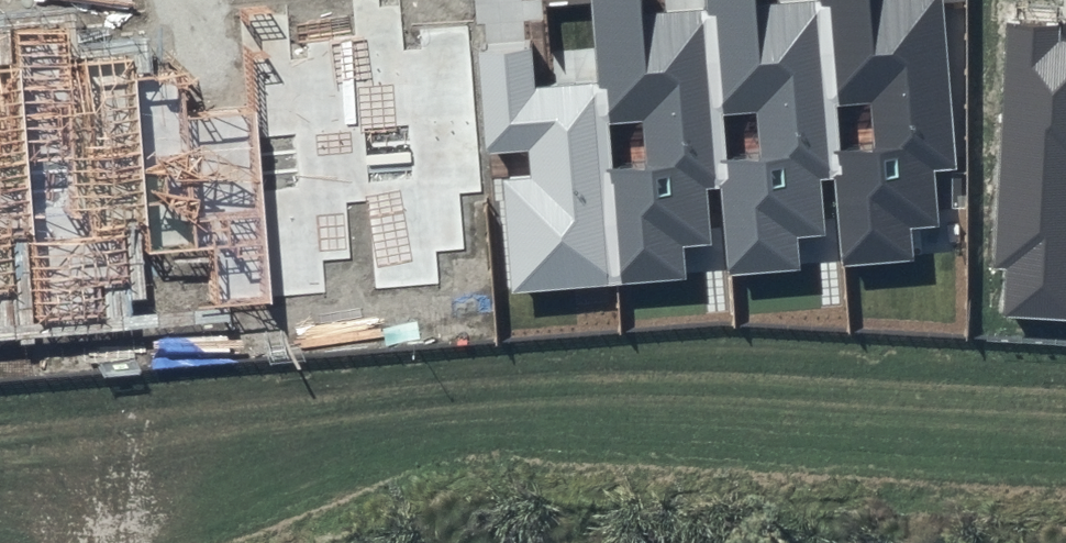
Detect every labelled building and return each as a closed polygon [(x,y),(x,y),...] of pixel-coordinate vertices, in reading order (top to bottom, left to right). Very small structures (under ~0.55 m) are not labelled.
[(598,84),(614,284),(688,279),(685,245),(713,242),(707,189),(717,188),(705,10),(641,16),(640,0),(592,0),(598,84)] [(705,10),(717,188),(728,274),(799,269),(797,238),(828,235),(822,179),(834,179),(820,0),(814,0),(755,6),(755,0),(705,0),(705,10)] [(834,179),(841,266),(914,259),(912,227),(941,224),(936,171),(958,170),(942,0),(820,0),(834,179)] [(352,10),(357,42),(367,203),(374,290),(440,285),(436,251),(465,250),(459,194),(482,192),(471,27),(398,34),(396,6),(352,10)] [(243,12),(254,111),(268,297),(325,293),(322,262),(351,257),(346,205),(367,203),(357,42),(291,47),(286,9),(243,12)] [(11,26),(15,65),(29,240),(37,326),(105,320),(103,288),(130,285),(123,228),(146,226),(135,80),(133,54),(73,59),(69,21),(11,26)] [(1007,23),(992,268),(1004,269),(1001,317),(1065,321),(1065,42),(1060,41),(1061,25),(1007,23)] [(530,39),(479,44),(487,154),(527,152),(530,178),(498,180),(512,294),(614,284),(598,84),(533,89),(530,39)] [(18,296),(12,241),(29,240),(15,65),(0,65),(0,297),(18,296)] [(184,76),(135,80),(146,226),(149,254),(207,249),(213,305),(269,303),(268,297),(254,111),(186,116),(184,76)]
